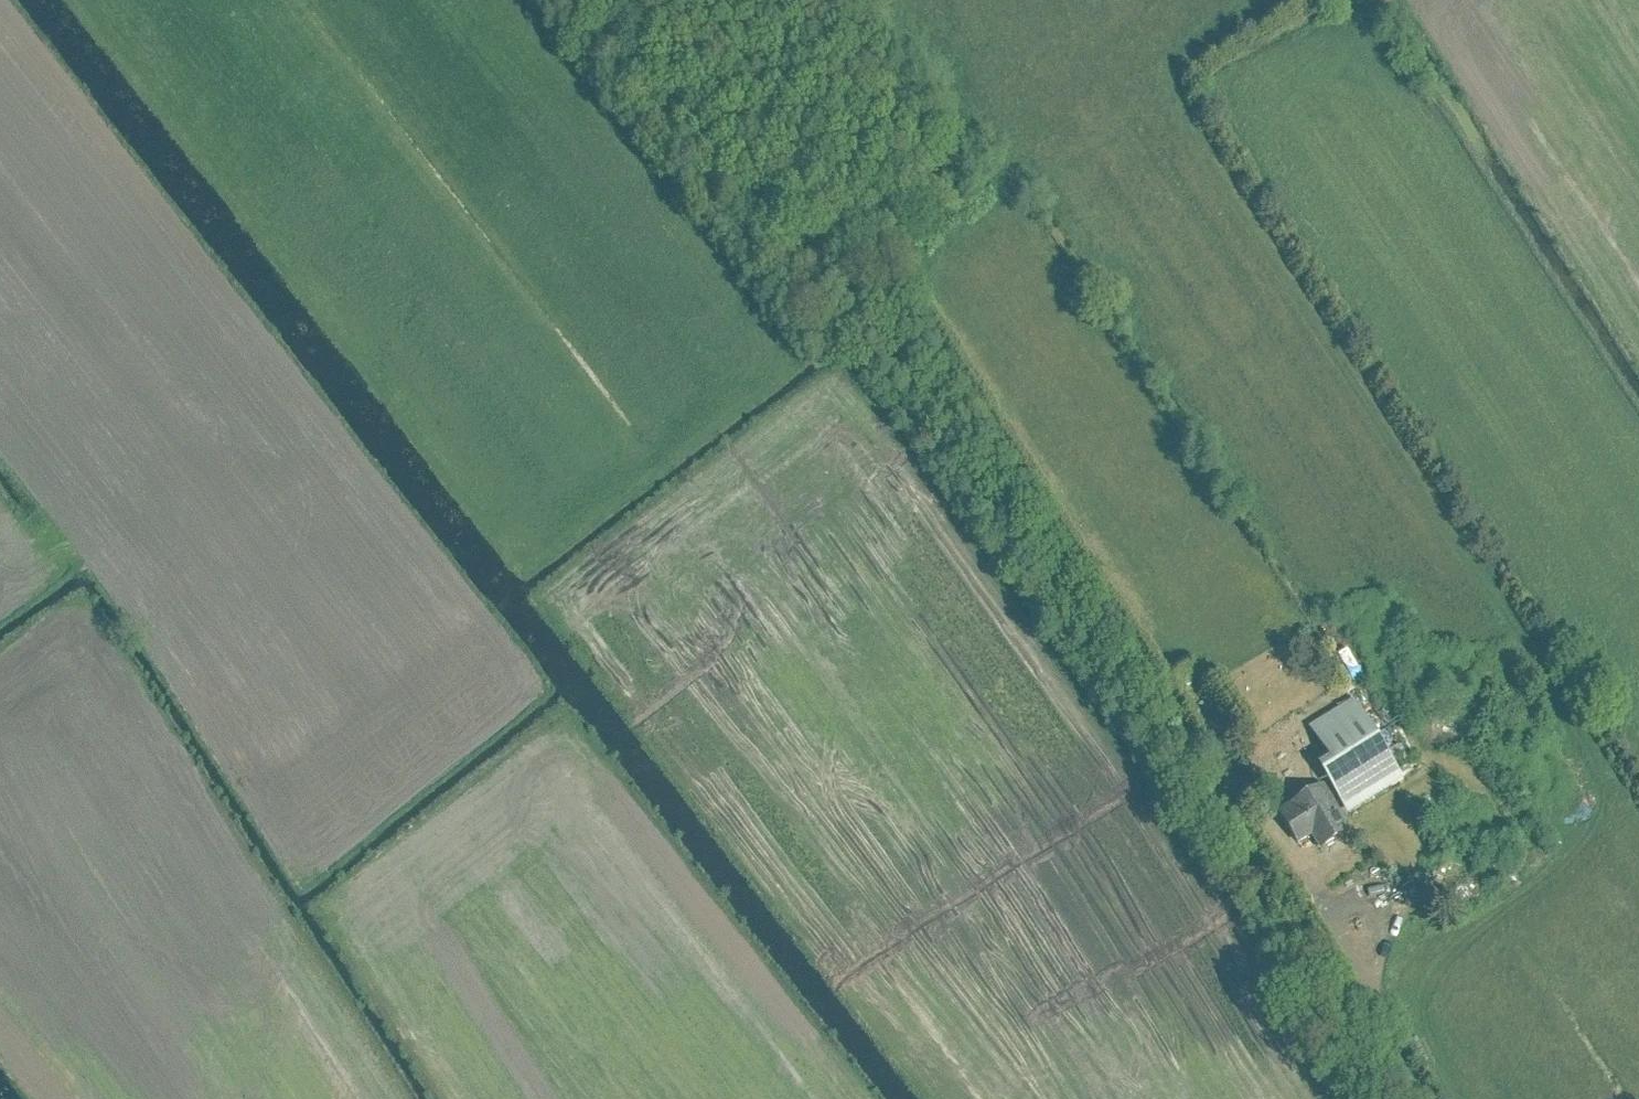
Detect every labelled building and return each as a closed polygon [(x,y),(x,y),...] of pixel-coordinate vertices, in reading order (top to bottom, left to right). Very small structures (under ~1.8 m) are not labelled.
[(1200,658),(1205,649),(1190,640),(1184,649),(1200,658)] [(1362,673),(1373,665),(1357,641),(1345,649),(1362,673)] [(1353,702),(1310,728),(1330,762),(1320,769),(1347,814),(1401,781),(1373,735),(1353,702)] [(1341,827),(1320,794),(1290,814),(1288,811),(1277,819),(1295,847),(1309,838),(1318,852),(1342,836),(1338,830),(1341,827)]
